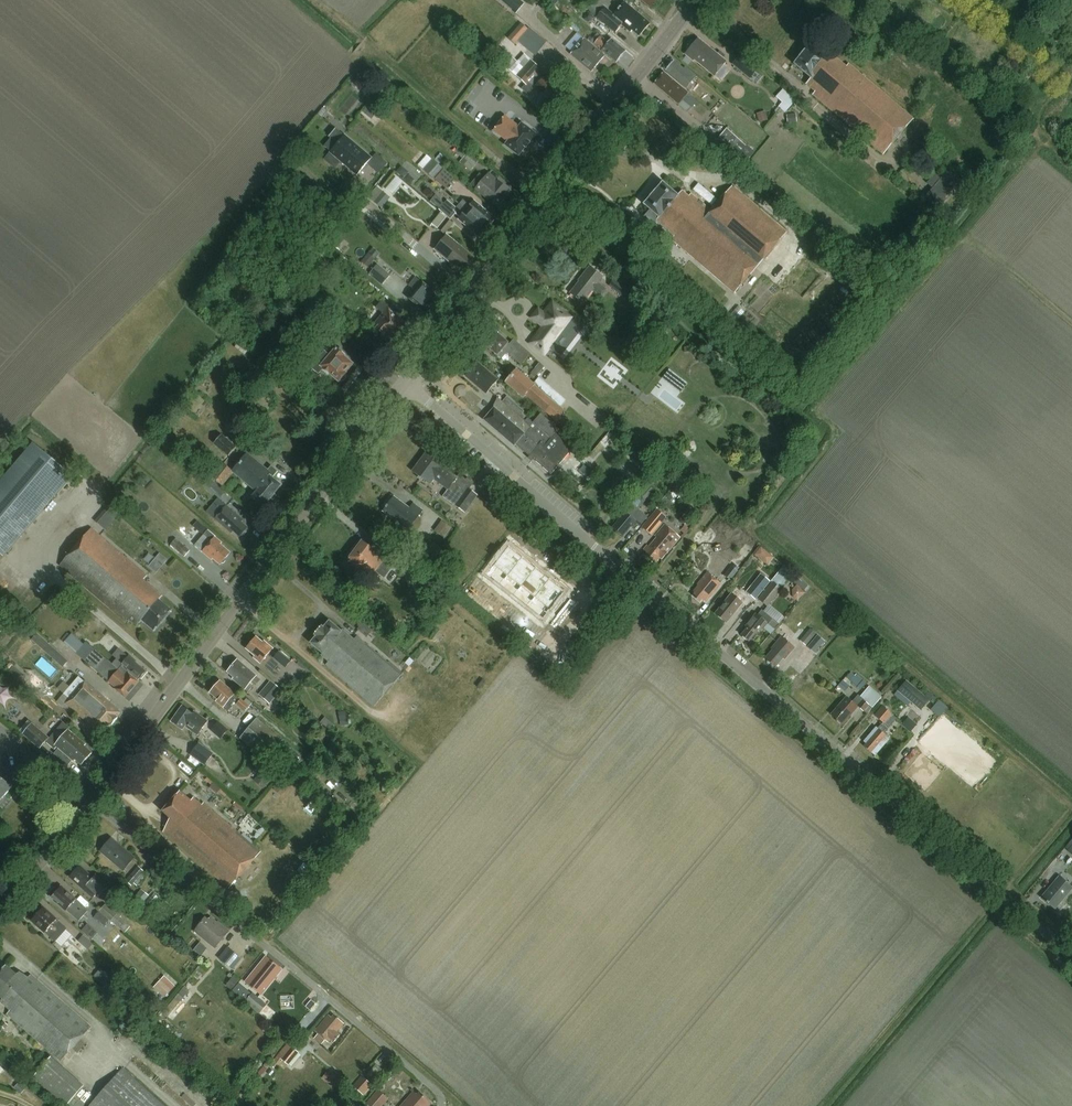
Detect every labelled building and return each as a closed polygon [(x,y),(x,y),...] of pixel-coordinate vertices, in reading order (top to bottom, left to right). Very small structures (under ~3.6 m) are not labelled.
[(518,0),(500,0),(516,13),(523,3),(518,0)] [(597,0),(594,0),(587,8),(597,17),(606,7),(597,0)] [(657,0),(640,0),(650,9),(657,0)] [(639,37),(650,24),(625,2),(613,16),(605,8),(598,16),(616,32),(622,24),(631,33),(633,31),(639,37)] [(520,23),(507,38),(514,45),(528,30),(520,23)] [(524,40),(535,51),(544,42),(533,31),(524,40)] [(616,62),(626,51),(612,39),(608,43),(600,36),(594,43),(616,62)] [(585,40),(572,55),(592,72),(604,57),(585,40)] [(689,50),(686,55),(694,61),(695,60),(715,76),(727,62),(707,45),(704,48),(697,42),(691,43),(688,46),(690,50),(689,50)] [(884,155),(913,120),(849,65),(847,67),(831,54),(828,58),(812,45),(795,65),(812,79),(807,85),(816,93),(814,96),(884,155)] [(733,64),(750,78),(759,67),(742,53),(733,64)] [(529,95),(535,89),(547,100),(557,89),(544,77),(538,72),(541,69),(524,54),(510,70),(526,85),(522,89),(529,95)] [(687,88),(697,77),(685,67),(684,69),(675,61),(666,71),(687,88)] [(679,105),(689,93),(665,72),(655,85),(679,105)] [(785,112),(796,100),(784,89),(777,96),(782,102),(778,106),(785,112)] [(759,122),(768,120),(765,111),(757,114),(759,122)] [(789,114),(790,128),(798,127),(797,113),(789,114)] [(519,127),(505,116),(494,131),(508,141),(505,145),(519,156),(525,147),(526,148),(530,143),(529,142),(536,134),(522,123),(519,127)] [(747,146),(727,128),(719,137),(739,155),(747,146)] [(354,174),(368,158),(337,131),(325,145),(332,150),(329,153),(354,174)] [(471,170),(479,160),(464,147),(458,154),(463,158),(460,162),(471,170)] [(444,169),(432,159),(423,169),(435,179),(444,169)] [(926,196),(939,208),(962,182),(948,170),(941,179),(935,174),(927,183),(933,188),(926,196)] [(504,194),(508,189),(489,173),(476,189),(485,197),(487,195),(499,205),(507,197),(504,194)] [(397,176),(387,188),(393,193),(403,181),(397,176)] [(735,293),(787,232),(733,186),(712,211),(691,194),(690,196),(683,191),(679,196),(664,183),(645,205),(651,210),(646,216),(655,224),(657,221),(675,236),(672,240),(735,293)] [(381,208),(390,198),(383,192),(374,202),(381,208)] [(454,210),(461,216),(458,220),(480,238),(484,234),(485,235),(489,231),(465,210),(466,209),(459,204),(456,207),(447,200),(444,203),(441,201),(442,200),(436,194),(431,201),(440,208),(439,210),(446,216),(451,220),(456,213),(453,211),(454,210)] [(459,204),(466,209),(465,210),(489,231),(493,226),(491,224),(494,220),(496,218),(474,200),(471,204),(464,198),(459,204)] [(440,214),(431,225),(443,235),(452,224),(440,214)] [(462,272),(473,259),(446,236),(434,250),(453,267),(455,266),(462,272)] [(372,247),(361,261),(368,267),(380,252),(372,247)] [(888,267),(886,265),(877,257),(866,269),(875,277),(878,279),(888,267)] [(370,274),(383,284),(391,275),(378,264),(370,274)] [(601,296),(606,290),(598,284),(603,277),(590,267),(582,278),(583,279),(572,294),(582,303),(592,290),(601,296)] [(636,293),(616,277),(609,286),(630,302),(636,293)] [(423,312),(435,298),(427,291),(429,289),(416,278),(408,287),(415,292),(408,300),(423,312)] [(306,320),(316,310),(304,297),(294,307),(306,320)] [(399,331),(405,324),(389,310),(391,307),(383,300),(376,308),(383,313),(373,325),(383,334),(385,332),(394,340),(401,332),(399,331)] [(571,318),(560,310),(561,309),(553,303),(544,314),(539,310),(533,318),(544,326),(531,343),(545,353),(562,332),(561,331),(571,318)] [(493,331),(483,343),(502,360),(507,354),(510,356),(521,365),(531,354),(514,340),(509,345),(493,331)] [(345,376),(353,366),(344,357),(345,356),(337,349),(336,349),(322,338),(314,348),(322,355),(310,369),(319,376),(322,371),(340,386),(347,377),(345,376)] [(488,397),(500,382),(478,363),(465,378),(488,397)] [(536,384),(517,368),(506,382),(524,397),(526,395),(564,428),(570,421),(562,415),(565,411),(547,396),(549,394),(545,390),(543,392),(534,385),(536,384)] [(524,411),(507,397),(503,402),(498,397),(491,410),(492,411),(484,420),(514,446),(516,444),(551,474),(573,448),(556,433),(559,429),(541,413),(533,422),(523,413),(524,411)] [(221,434),(213,444),(228,456),(236,446),(221,434)] [(73,477),(33,443),(0,482),(0,554),(4,558),(73,477)] [(264,507),(282,485),(273,478),(279,472),(272,466),(268,470),(248,454),(233,472),(234,473),(256,491),(251,497),(264,507)] [(427,454),(413,471),(430,484),(434,479),(448,490),(447,491),(458,499),(454,505),(465,513),(478,495),(470,489),(473,484),(459,474),(456,478),(443,468),(444,467),(427,454)] [(222,463),(211,477),(222,487),(234,473),(233,472),(222,463)] [(587,476),(592,469),(583,463),(578,470),(587,476)] [(204,485),(220,499),(226,492),(210,478),(204,485)] [(681,498),(688,490),(679,481),(671,490),(681,498)] [(408,529),(422,510),(414,504),(410,508),(395,497),(384,511),(408,529)] [(240,536),(247,528),(241,523),(243,520),(226,506),(215,518),(232,533),(233,531),(240,536)] [(632,506),(613,528),(624,536),(636,521),(641,526),(647,519),(632,506)] [(657,510),(642,527),(651,535),(666,517),(657,510)] [(102,514),(97,524),(108,529),(113,519),(102,514)] [(201,524),(195,519),(191,523),(211,540),(202,551),(211,559),(213,557),(220,564),(221,562),(223,563),(226,560),(225,558),(231,552),(220,543),(221,542),(215,537),(216,537),(208,530),(208,529),(201,523),(201,524)] [(444,538),(452,528),(442,521),(434,531),(444,538)] [(681,537),(664,524),(655,535),(657,537),(650,546),(648,544),(644,549),(647,552),(645,555),(655,563),(660,556),(664,559),(681,537)] [(154,631),(172,610),(159,599),(162,596),(143,579),(147,575),(91,528),(60,566),(126,623),(128,620),(137,624),(141,620),(154,631)] [(189,550),(175,538),(170,545),(184,557),(189,550)] [(384,577),(392,567),(377,556),(379,553),(362,541),(361,544),(359,542),(354,549),(356,550),(348,561),(360,570),(362,567),(366,570),(369,566),(384,577)] [(533,555),(517,541),(489,575),(506,589),(533,555)] [(435,556),(441,549),(434,543),(428,551),(435,556)] [(760,546),(753,554),(767,565),(774,556),(760,546)] [(523,604),(552,571),(533,555),(506,589),(523,604)] [(732,566),(724,576),(730,580),(738,570),(732,566)] [(569,585),(552,571),(523,604),(541,619),(569,585)] [(771,581),(772,582),(758,599),(768,608),(773,603),(776,605),(786,593),(781,589),(789,580),(779,572),(771,581)] [(705,602),(720,584),(707,573),(697,585),(698,586),(693,592),(695,594),(693,596),(701,603),(703,600),(705,602)] [(765,585),(759,581),(757,584),(755,583),(747,594),(755,600),(763,589),(765,585)] [(790,596),(802,601),(807,588),(795,584),(790,596)] [(558,633),(587,599),(569,585),(541,619),(558,633)] [(746,598),(736,589),(716,614),(727,623),(743,603),(742,603),(746,598)] [(750,627),(743,636),(751,642),(759,632),(760,633),(768,624),(769,625),(774,620),(763,611),(759,616),(757,615),(748,625),(750,627)] [(375,706),(402,675),(357,636),(354,638),(343,629),(341,630),(330,621),(325,627),(322,625),(315,634),(317,636),(311,643),(323,653),(321,655),(329,662),(327,665),(375,706)] [(367,636),(372,630),(362,623),(358,629),(367,636)] [(810,629),(800,641),(806,646),(816,634),(810,629)] [(63,667),(68,661),(37,633),(32,640),(63,667)] [(72,634),(64,643),(115,687),(113,689),(123,697),(138,680),(137,679),(138,678),(120,663),(117,666),(112,662),(111,663),(86,642),(84,644),(72,634)] [(818,635),(808,647),(815,654),(826,642),(818,635)] [(279,664),(273,659),(268,654),(273,648),(267,642),(265,643),(257,636),(247,649),(255,656),(254,658),(261,663),(272,672),(279,664)] [(786,660),(795,648),(782,638),(773,649),(775,650),(770,657),(771,658),(769,661),(777,667),(784,659),(786,660)] [(116,657),(112,662),(117,666),(120,663),(138,678),(140,676),(141,677),(147,670),(142,666),(141,666),(135,661),(136,660),(129,654),(128,655),(119,648),(113,654),(116,657)] [(273,659),(279,664),(285,669),(291,662),(280,652),(273,659)] [(249,684),(256,676),(237,660),(228,671),(234,677),(233,679),(248,691),(252,686),(249,684)] [(36,687),(42,681),(35,673),(28,678),(36,687)] [(104,732),(120,713),(78,677),(63,694),(71,700),(67,704),(90,724),(89,725),(94,730),(97,726),(104,732)] [(235,693),(219,680),(209,692),(218,699),(216,701),(227,711),(229,710),(231,707),(231,705),(238,697),(235,694),(235,693)] [(857,687),(861,690),(867,683),(863,680),(857,687)] [(930,700),(906,681),(897,691),(921,710),(930,700)] [(271,705),(283,691),(272,682),(260,696),(271,705)] [(847,697),(832,715),(844,725),(859,707),(864,712),(870,705),(873,708),(877,703),(873,700),(877,694),(868,687),(863,693),(867,696),(863,700),(858,695),(852,702),(847,697)] [(249,706),(241,699),(236,704),(245,711),(249,706)] [(938,701),(930,709),(940,717),(947,709),(938,701)] [(197,733),(207,720),(194,712),(193,714),(182,706),(172,721),(183,728),(185,725),(197,733)] [(882,706),(875,715),(883,722),(878,729),(876,727),(863,743),(865,744),(864,746),(875,755),(890,737),(885,733),(890,726),(886,722),(892,715),(882,706)] [(902,725),(910,732),(917,724),(908,717),(902,725)] [(282,740),(257,718),(240,738),(265,760),(282,740)] [(74,731),(63,721),(46,742),(58,752),(59,750),(73,762),(75,760),(82,765),(92,754),(83,747),(86,744),(72,733),(74,731)] [(24,733),(41,747),(49,737),(32,723),(24,733)] [(312,736),(321,744),(331,732),(321,724),(312,736)] [(213,753),(199,743),(190,755),(205,765),(213,753)] [(1,805),(7,798),(5,796),(13,787),(0,776),(0,804),(1,805)] [(215,782),(209,787),(216,793),(221,789),(215,782)] [(229,887),(260,851),(204,802),(202,804),(194,797),(191,800),(180,790),(163,810),(171,817),(164,831),(229,887)] [(257,812),(266,817),(269,810),(260,806),(257,812)] [(124,870),(134,858),(112,838),(101,850),(124,870)] [(69,875),(94,897),(103,886),(79,864),(69,875)] [(138,866),(126,880),(131,885),(133,883),(137,886),(144,877),(142,874),(144,871),(138,866)] [(1071,893),(1071,888),(1061,878),(1043,899),(1047,903),(1046,904),(1056,912),(1071,893)] [(79,920),(87,910),(59,886),(51,896),(79,920)] [(141,906),(150,896),(142,889),(133,900),(141,906)] [(118,912),(106,902),(100,909),(111,919),(113,917),(119,923),(117,924),(125,931),(129,925),(116,914),(118,912)] [(55,942),(67,928),(42,906),(31,920),(55,942)] [(110,919),(100,911),(95,916),(105,925),(110,919)] [(205,917),(193,930),(215,948),(229,930),(218,921),(217,922),(210,916),(208,919),(205,917)] [(92,939),(98,932),(87,922),(81,929),(92,939)] [(84,933),(78,939),(87,949),(93,943),(84,933)] [(231,969),(241,958),(228,947),(218,958),(231,969)] [(266,956),(245,981),(261,995),(281,969),(266,956)] [(0,971),(0,996),(1,997),(0,999),(0,1001),(10,1010),(6,1015),(60,1061),(90,1027),(31,975),(28,978),(18,972),(15,975),(5,965),(0,971)] [(107,989),(114,981),(100,969),(94,976),(107,989)] [(231,989),(239,980),(233,975),(225,985),(231,989)] [(184,987),(163,1012),(168,1016),(189,991),(184,987)] [(268,1003),(253,992),(245,1001),(275,1025),(293,1003),(278,991),(268,1003)] [(336,1033),(343,1024),(333,1015),(331,1017),(329,1015),(315,1031),(319,1034),(315,1038),(320,1043),(322,1041),(323,1042),(325,1040),(328,1042),(330,1039),(334,1042),(339,1036),(336,1033)] [(287,1064),(297,1052),(286,1042),(275,1055),(287,1064)] [(49,1055),(31,1075),(65,1105),(83,1085),(49,1055)] [(123,1068),(89,1105),(165,1105),(123,1068)] [(364,1096),(373,1085),(361,1076),(353,1086),(356,1088),(353,1091),(360,1097),(363,1094),(364,1096)] [(14,1088),(21,1094),(26,1089),(19,1082),(14,1088)] [(366,1103),(369,1105),(381,1105),(388,1099),(377,1090),(366,1103)] [(401,1105),(429,1105),(431,1103),(419,1093),(417,1095),(413,1092),(401,1105)]
